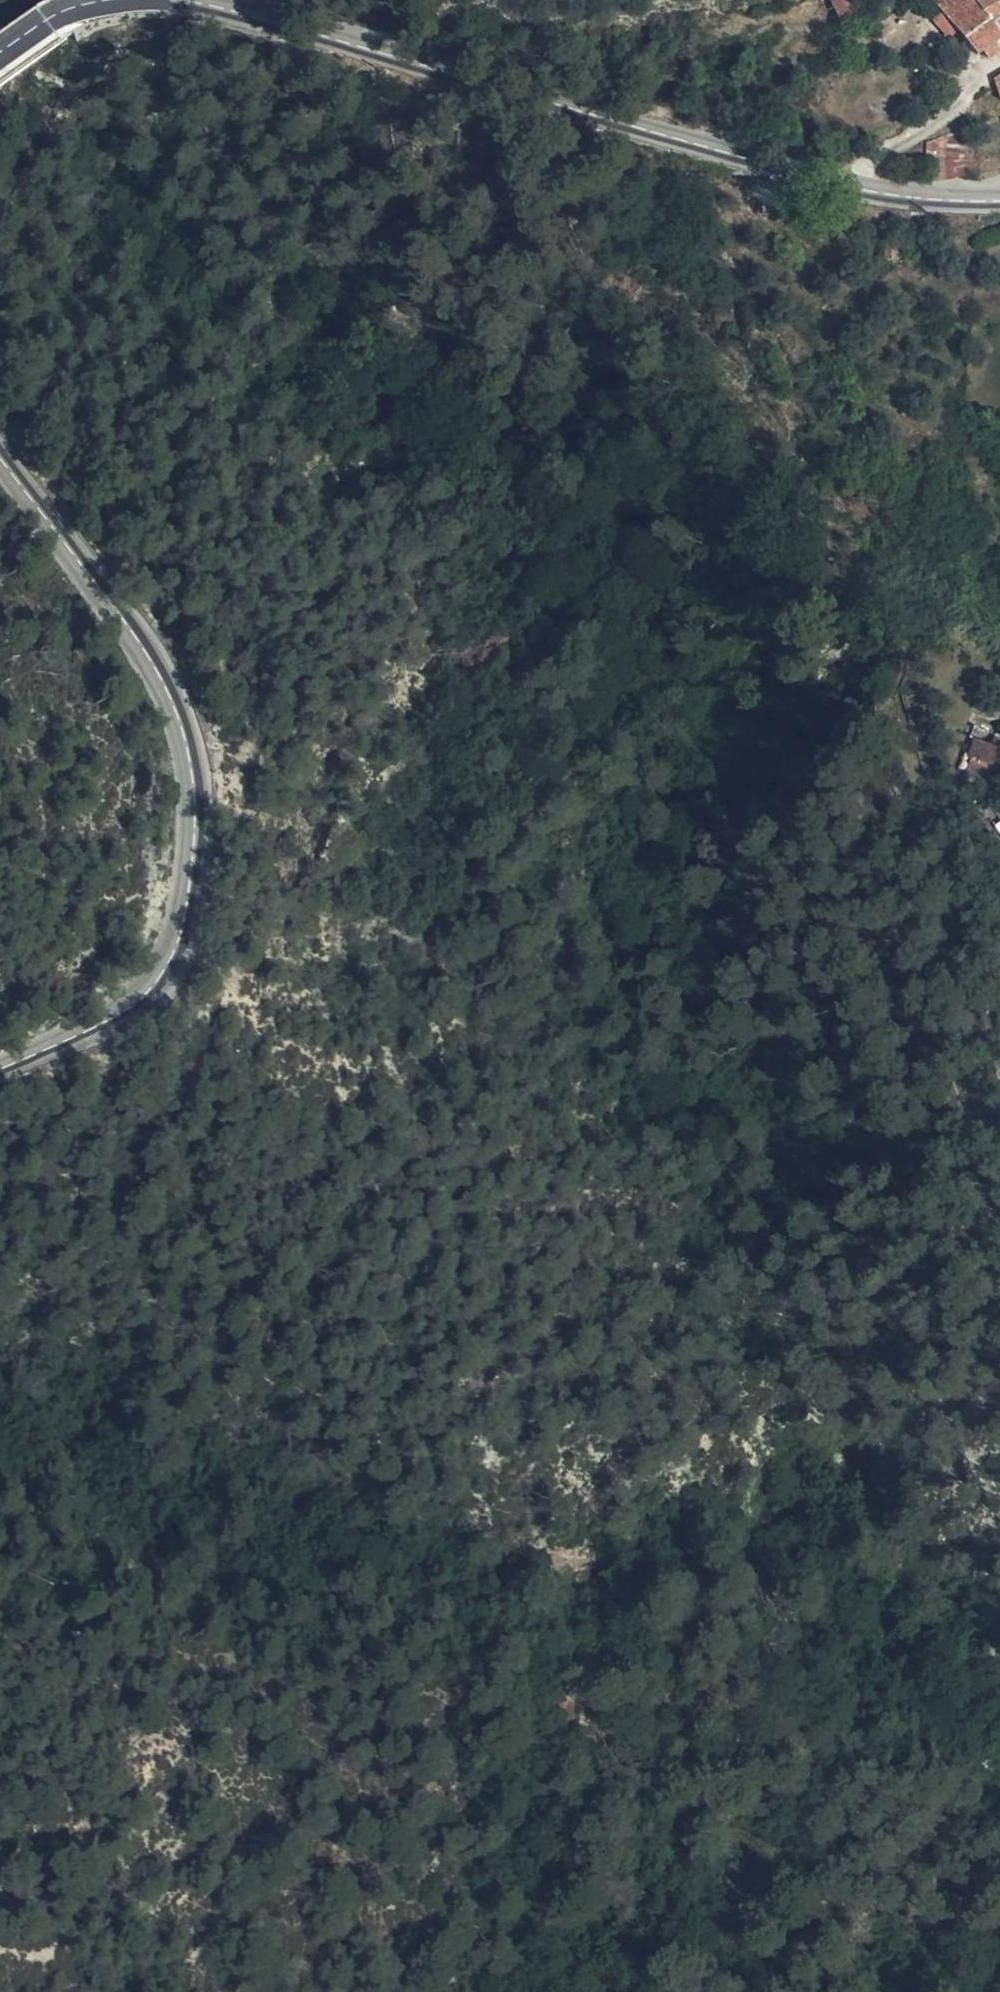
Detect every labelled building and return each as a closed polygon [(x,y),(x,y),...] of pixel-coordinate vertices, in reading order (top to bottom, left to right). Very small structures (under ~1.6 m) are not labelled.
[(975,44),(985,38),(996,33),(999,30),(999,14),(998,9),(999,8),(999,0),(941,0),(947,10),(956,23),(960,28),(972,46),(975,44)] [(946,29),(956,23),(947,10),(938,15),(946,29)] [(985,38),(975,44),(982,53),(992,48),(985,38)] [(929,139),(927,177),(944,178),(946,139),(929,139)] [(980,746),(970,780),(991,786),(999,751),(980,746)]
